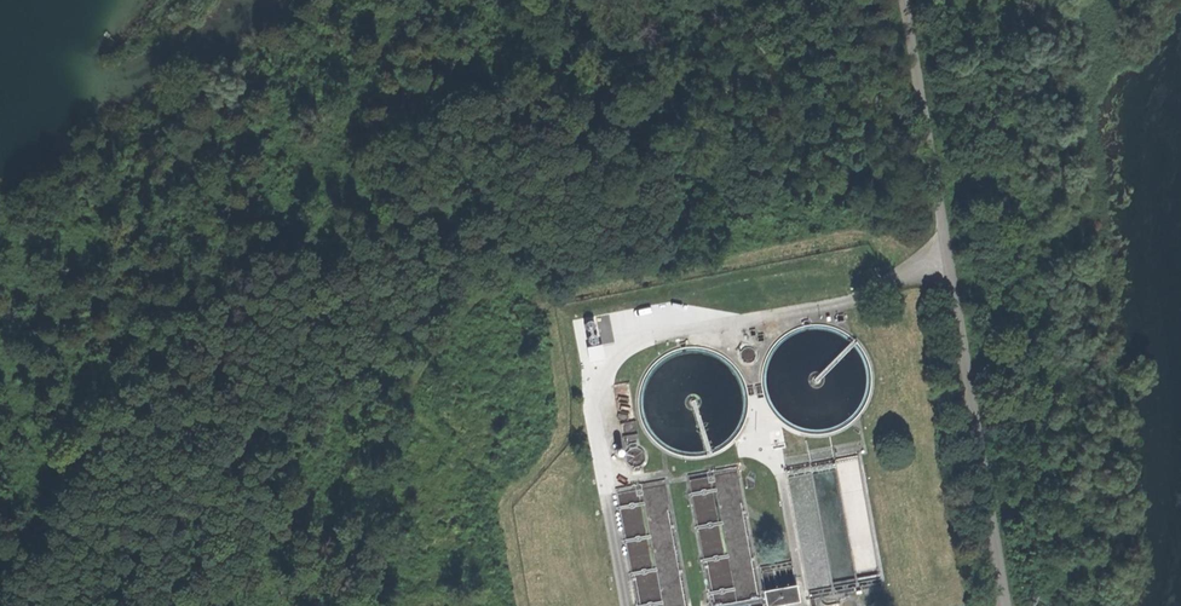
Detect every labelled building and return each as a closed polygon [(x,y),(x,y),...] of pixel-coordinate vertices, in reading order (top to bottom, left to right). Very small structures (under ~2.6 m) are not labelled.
[(797,582),(763,587),(766,605),(768,605),(785,603),(800,601),(797,582)]
